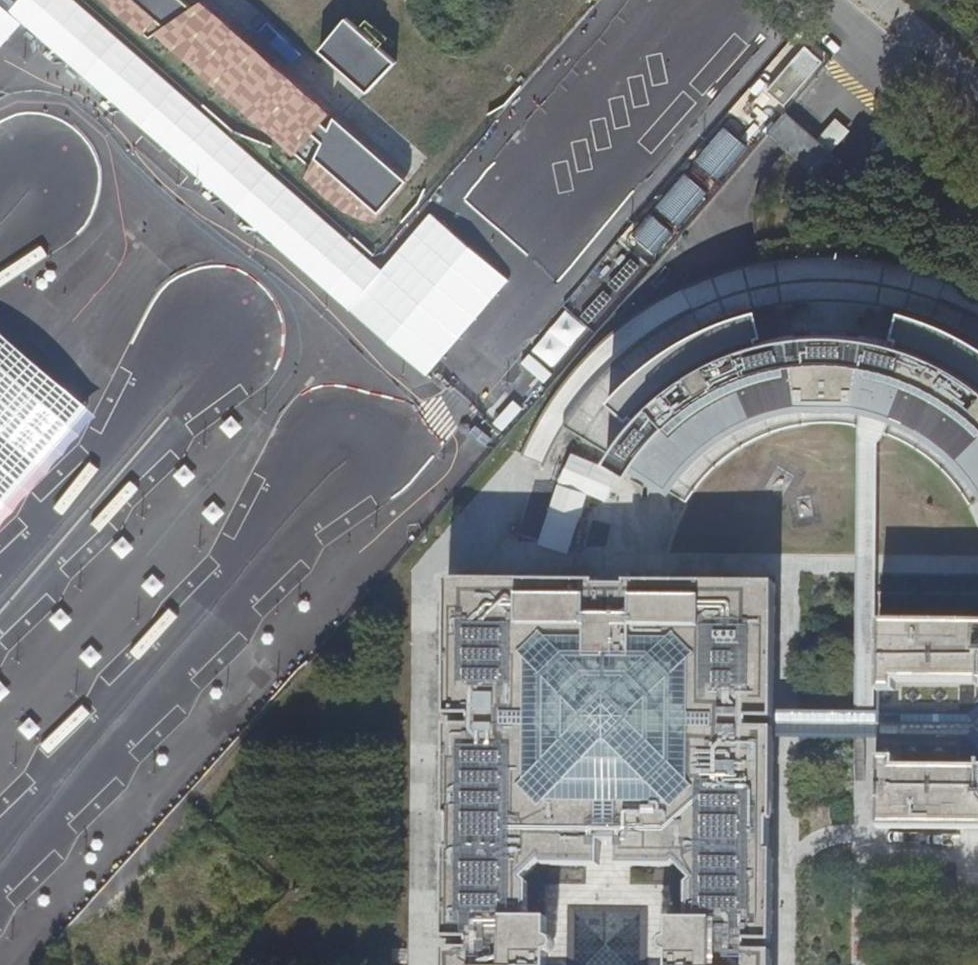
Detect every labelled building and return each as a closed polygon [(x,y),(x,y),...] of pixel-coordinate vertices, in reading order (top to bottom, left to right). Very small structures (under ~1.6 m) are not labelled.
[(150,39),(158,37),(313,168),(309,182),(354,221),(378,227),(410,188),(204,6),(196,11),(181,2),(182,0),(103,0),(150,39)] [(37,5),(0,50),(0,109),(67,164),(86,140),(98,150),(125,118),(146,135),(166,111),(37,5)] [(400,67),(347,20),(320,50),(373,98),(400,67)] [(839,118),(822,139),(806,125),(789,109),(780,121),(770,135),(785,150),(807,173),(817,183),(819,185),(826,189),(831,189),(837,188),(842,184),(845,178),(854,131),(839,118)] [(248,196),(240,206),(260,222),(268,212),(248,196)] [(976,341),(965,335),(942,324),(931,320),(919,315),(903,311),(896,336),(903,338),(901,343),(876,338),(864,336),(839,335),(827,335),(802,337),(777,341),(765,344),(764,338),(769,336),(761,310),(750,313),(726,322),(704,333),(682,345),(661,359),(651,367),(632,383),(613,403),(633,420),(637,416),(641,419),(626,439),(610,462),(634,475),(639,469),(678,493),(688,479),(696,469),(705,460),(715,452),(724,444),(735,437),(745,431),(757,425),(768,420),(780,416),(792,413),(817,409),(842,409),(867,412),(879,415),(891,418),(903,423),(914,428),(925,434),(935,441),(945,448),(964,465),(977,483),(977,343),(976,341)] [(284,378),(305,359),(283,335),(262,355),(284,378)] [(861,430),(860,715),(878,715),(881,433),(861,430)] [(674,956),(675,964),(777,964),(777,954),(751,954),(752,944),(778,945),(778,855),(773,855),(774,823),(778,823),(779,741),(779,732),(754,731),(754,721),(779,721),(779,714),(780,587),(631,586),(631,590),(601,590),(601,586),(452,585),(452,720),(478,720),(478,729),(452,729),(452,820),(457,821),(456,852),(451,852),(451,943),(476,943),(476,952),(450,952),(450,964),(554,964),(554,954),(557,954),(559,953),(561,950),(562,948),(561,944),(560,942),(557,940),(554,940),(554,921),(535,921),(536,887),(531,882),(548,866),(551,870),(606,869),(606,845),(623,845),(623,869),(679,870),(682,867),(698,883),(693,887),(693,922),(675,921),(675,941),(673,941),(670,942),(668,945),(667,948),(668,950),(669,953),(672,955),(674,956)] [(883,625),(882,695),(901,694),(901,686),(977,687),(977,625),(883,625)] [(860,715),(779,714),(779,721),(779,732),(779,741),(882,741),(882,715),(878,715),(860,715)] [(478,720),(452,720),(452,729),(478,729),(478,720)] [(779,732),(779,721),(754,721),(754,731),(779,732)] [(900,768),(900,759),(882,759),(882,831),(977,831),(977,769),(900,768)] [(451,943),(450,952),(476,952),(476,943),(451,943)] [(751,954),(777,954),(778,945),(752,944),(751,954)]
